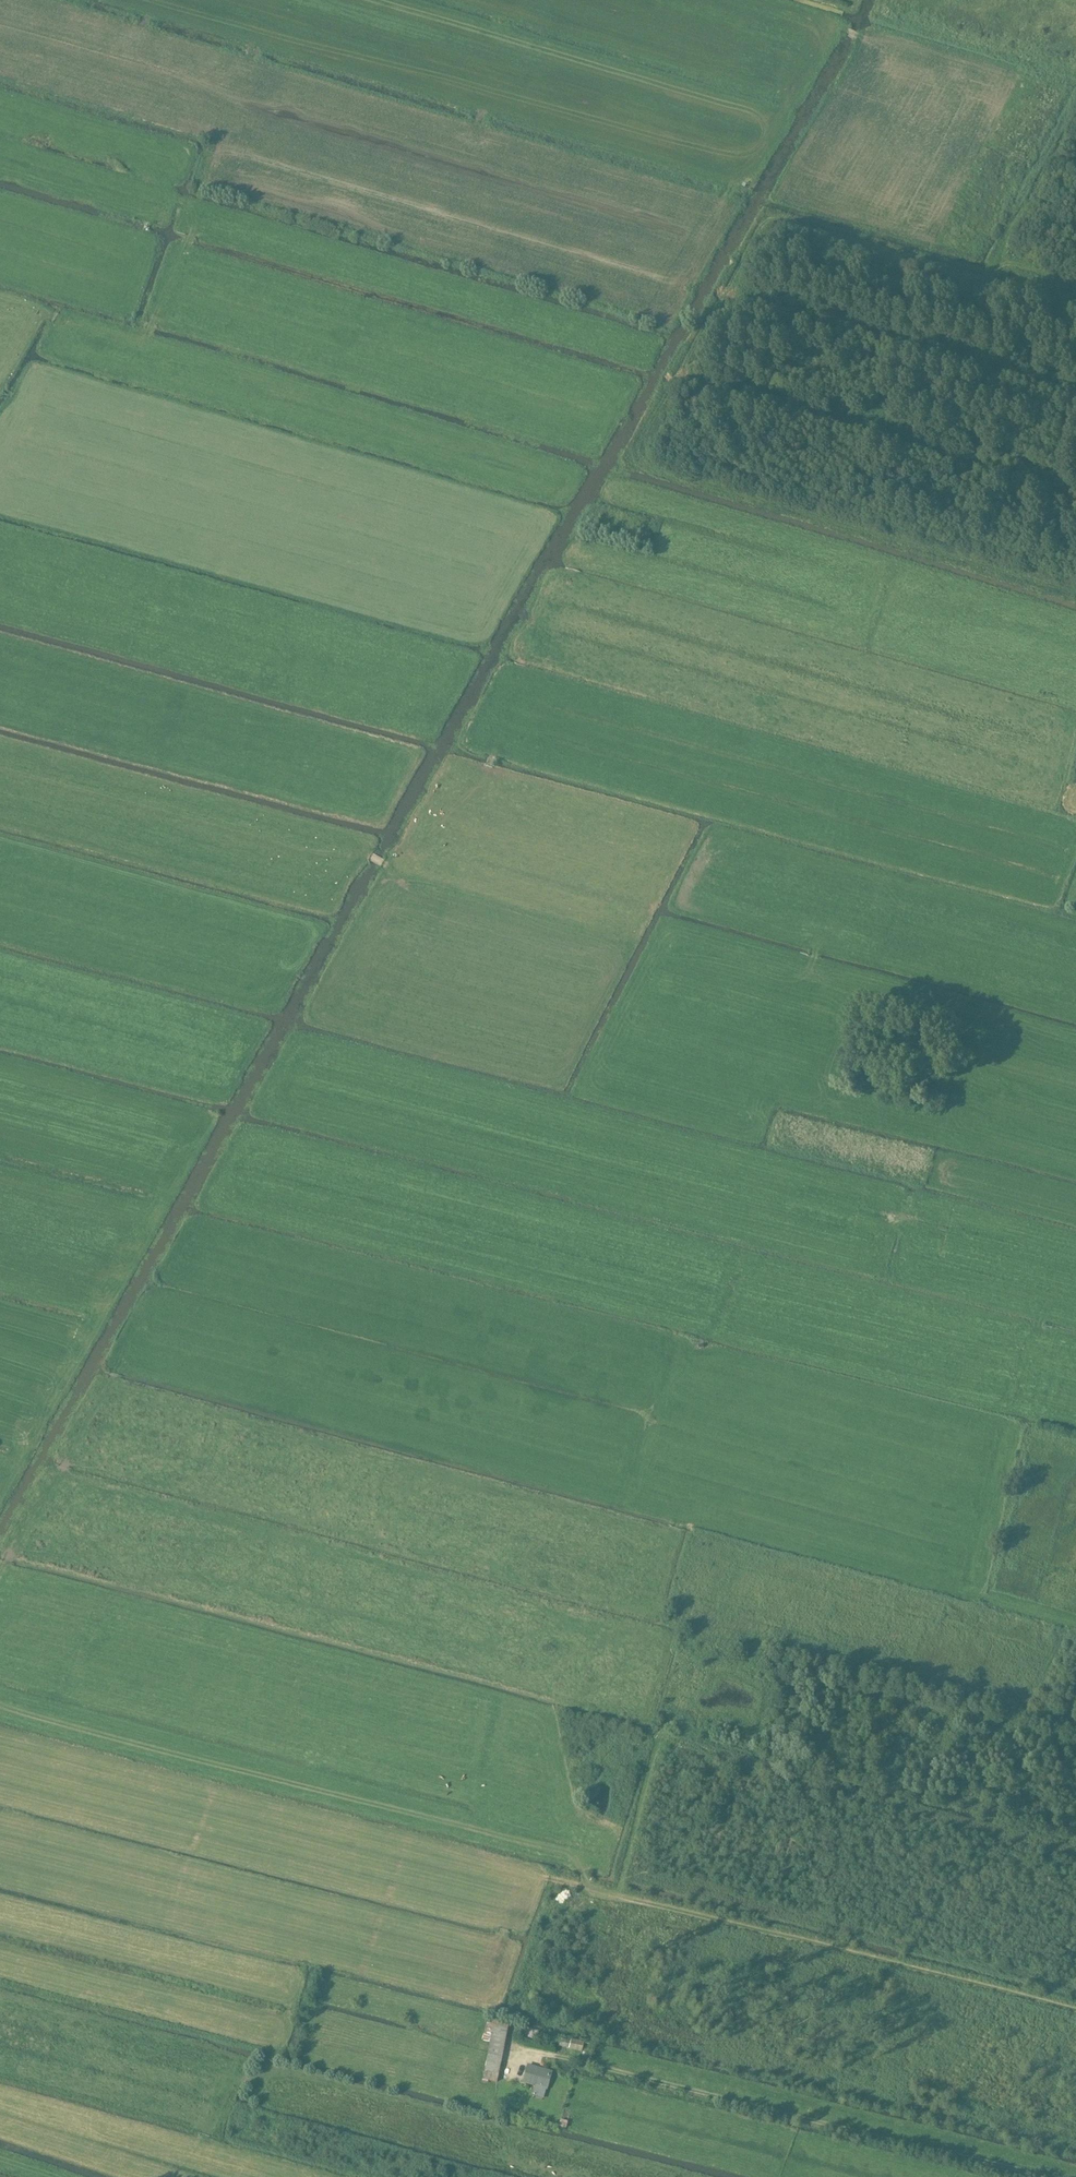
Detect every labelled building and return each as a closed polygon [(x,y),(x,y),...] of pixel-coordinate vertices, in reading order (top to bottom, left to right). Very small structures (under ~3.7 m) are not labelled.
[(483,2079),(496,2082),(508,2022),(487,2017),(482,2041),(490,2043),(483,2079)] [(524,2028),(522,2039),(536,2042),(538,2031),(524,2028)] [(572,2038),(570,2048),(582,2051),(584,2041),(572,2038)] [(546,2088),(550,2073),(528,2066),(524,2082),(536,2085),(533,2095),(542,2098),(545,2088),(546,2088)] [(567,2122),(561,2120),(559,2126),(565,2128),(567,2122)]
